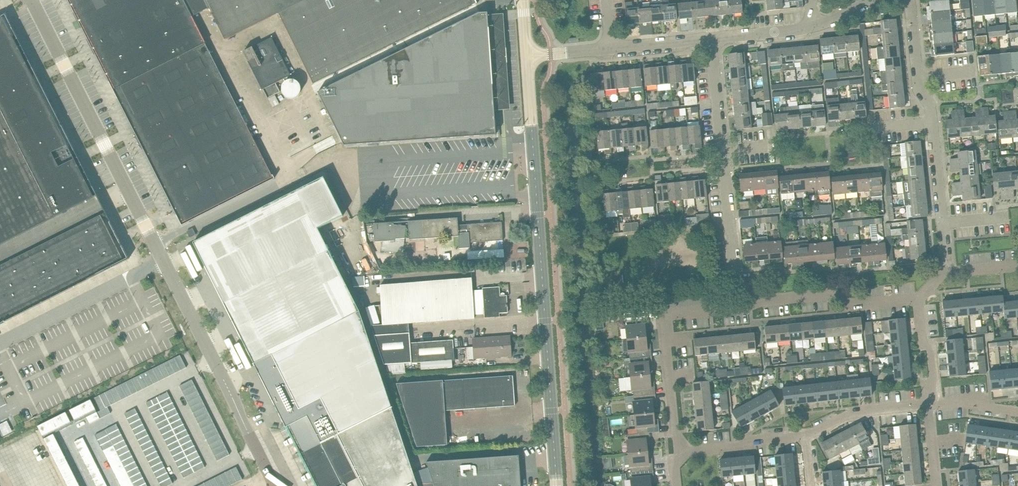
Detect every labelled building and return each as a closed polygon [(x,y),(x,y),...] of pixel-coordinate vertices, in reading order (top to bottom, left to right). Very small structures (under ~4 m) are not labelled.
[(183,0),(70,0),(182,223),(272,177),(193,20),(183,0)] [(192,17),(209,8),(205,0),(183,0),(192,17)] [(476,3),(475,0),(205,0),(211,11),(224,39),(278,13),(313,83),(476,3)] [(661,1),(663,21),(677,19),(675,4),(669,5),(669,0),(667,0),(661,1)] [(697,2),(696,0),(690,0),(690,3),(691,18),(704,17),(702,2),(697,2)] [(702,2),(704,17),(716,16),(715,0),(709,0),(709,1),(702,2)] [(727,0),(715,0),(716,16),(729,14),(727,0)] [(729,14),(742,13),(741,0),(727,0),(729,14)] [(767,10),(782,9),(782,2),(781,0),(766,0),(767,10)] [(950,10),(949,0),(944,0),(929,2),(929,6),(926,6),(927,13),(950,10)] [(969,8),(968,0),(959,0),(960,9),(965,9),(969,8)] [(982,0),(972,0),(973,17),(984,16),(982,0)] [(993,0),(982,0),(984,16),(995,15),(993,0)] [(995,15),(1006,13),(1004,0),(993,0),(995,15)] [(1006,13),(1017,12),(1016,0),(1004,0),(1006,13)] [(663,21),(661,1),(649,2),(649,7),(651,22),(663,21)] [(639,23),(637,8),(632,9),(631,2),(624,3),(627,24),(639,23)] [(691,18),(690,3),(678,4),(680,19),(691,18)] [(649,7),(637,8),(639,23),(651,22),(649,7)] [(950,10),(927,13),(928,19),(931,19),(931,23),(951,21),(950,10)] [(496,135),(487,13),(478,13),(317,92),(344,146),(496,135)] [(81,204),(96,196),(97,197),(97,198),(98,197),(73,149),(71,150),(70,151),(29,71),(33,69),(17,38),(16,39),(14,40),(8,28),(3,18),(0,19),(0,244),(81,204)] [(881,21),(881,28),(873,28),(874,34),(882,33),(897,32),(896,20),(881,21)] [(951,21),(931,23),(932,28),(929,28),(929,34),(952,32),(951,21)] [(897,32),(882,33),(883,46),(898,44),(897,32)] [(953,43),(952,32),(929,34),(930,41),(933,41),(933,45),(953,43)] [(857,36),(844,37),(846,52),(859,51),(857,36)] [(844,37),(832,38),(834,53),(846,52),(844,37)] [(290,75),(271,38),(243,52),(262,90),(263,89),(267,98),(280,92),(275,83),(290,75)] [(834,53),(832,38),(820,39),(821,54),(834,53)] [(966,53),(974,52),(973,41),(965,42),(966,53)] [(953,43),(933,45),(934,49),(931,49),(931,56),(934,56),(935,57),(936,56),(954,54),(953,43)] [(899,57),(898,44),(883,46),(884,58),(899,57)] [(817,46),(805,47),(807,69),(820,68),(817,46)] [(807,69),(805,47),(792,48),(794,63),(800,62),(801,69),(807,69)] [(792,48),(780,49),(782,64),(782,71),(789,71),(788,63),(794,63),(792,48)] [(782,64),(780,49),(767,51),(769,65),(782,64)] [(1010,53),(1012,76),(1017,75),(1017,52),(1010,53)] [(730,67),(745,66),(743,53),(728,55),(730,67)] [(1010,53),(999,54),(1001,74),(1005,73),(1006,76),(1012,76),(1010,53)] [(1001,74),(999,54),(988,55),(991,78),(997,77),(997,74),(1001,74)] [(991,78),(988,55),(977,56),(979,76),(984,75),(984,79),(991,78)] [(899,57),(884,58),(886,71),(901,69),(899,57)] [(680,65),(682,82),(695,81),(693,64),(687,65),(686,60),(680,61),(680,65)] [(682,82),(680,65),(674,66),(674,61),(667,62),(668,67),(670,84),(670,90),(677,90),(676,83),(682,82)] [(670,84),(668,67),(662,67),(662,63),(655,63),(656,68),(657,85),(670,84)] [(657,85),(656,68),(650,68),(649,64),(643,65),(645,86),(657,85)] [(634,70),(628,71),(630,88),(642,86),(640,65),(633,65),(634,70)] [(630,88),(628,71),(627,66),(621,67),(621,71),(616,72),(617,89),(630,88)] [(745,66),(730,67),(731,79),(746,78),(745,66)] [(617,89),(616,72),(615,67),(609,68),(609,72),(603,73),(605,90),(617,89)] [(605,90),(603,73),(603,68),(596,69),(597,74),(590,74),(592,91),(605,90)] [(836,74),(837,74),(836,69),(824,70),(825,80),(836,79),(836,74)] [(901,69),(886,71),(880,71),(881,83),(887,83),(902,81),(901,69)] [(746,78),(731,79),(732,92),(747,90),(746,78)] [(903,94),(902,81),(887,83),(881,83),(882,91),(888,90),(888,96),(903,94)] [(753,90),(747,90),(732,92),(733,104),(748,102),(748,96),(754,96),(753,90)] [(864,102),(858,103),(857,94),(850,95),(851,103),(853,119),(866,117),(864,102)] [(904,107),(903,94),(888,96),(889,108),(904,107)] [(685,105),(697,104),(696,96),(684,97),(685,105)] [(832,98),(833,105),(827,106),(828,121),(841,120),(839,105),(838,97),(832,98)] [(756,102),(748,102),(733,104),(735,116),(750,114),(757,114),(756,102)] [(851,103),(839,105),(841,120),(853,119),(851,103)] [(825,125),(824,110),(823,105),(811,106),(811,112),(813,126),(825,125)] [(798,107),(786,108),(788,129),(800,128),(799,113),(798,107)] [(780,109),(780,115),(774,115),(776,130),(788,129),(786,108),(780,109)] [(981,109),(983,134),(996,133),(994,116),(988,117),(987,114),(988,113),(987,108),(981,109)] [(983,134),(981,109),(975,109),(975,115),(976,115),(977,118),(970,119),(971,135),(983,134)] [(971,135),(970,119),(964,119),(963,116),(964,116),(964,110),(957,111),(959,136),(971,135)] [(959,136),(957,111),(951,112),(952,117),(953,120),(946,121),(948,137),(959,136)] [(1009,112),(1011,137),(1017,137),(1017,120),(1016,120),(1015,117),(1016,117),(1015,111),(1009,112)] [(771,112),(766,113),(762,114),(763,126),(772,125),(771,112)] [(813,126),(811,112),(799,113),(800,128),(813,126)] [(1011,137),(1009,112),(1003,112),(1003,118),(1004,118),(1005,121),(998,122),(999,138),(1011,137)] [(750,114),(735,116),(736,129),(751,128),(750,114)] [(687,127),(689,144),(695,144),(695,148),(702,148),(699,121),(687,123),(687,127)] [(646,127),(634,128),(636,145),(641,145),(642,149),(648,149),(646,127)] [(689,144),(687,127),(675,128),(677,146),(682,145),(683,150),(689,149),(689,144)] [(634,128),(622,130),(623,147),(629,146),(630,151),(636,150),(636,145),(634,128)] [(677,146),(675,128),(662,130),(664,147),(670,146),(671,151),(677,150),(677,146)] [(623,147),(622,130),(609,131),(611,148),(617,147),(617,152),(624,151),(623,147)] [(664,147),(662,130),(650,131),(651,148),(658,148),(658,152),(665,151),(664,147)] [(611,148),(609,131),(596,132),(598,149),(604,148),(605,153),(611,152),(611,148)] [(906,155),(921,154),(920,142),(905,143),(906,155)] [(950,166),(976,163),(975,151),(958,152),(959,159),(955,159),(950,159),(950,166)] [(922,166),(921,154),(906,155),(907,168),(922,166)] [(977,175),(976,163),(950,166),(951,172),(957,171),(957,170),(960,170),(960,176),(977,175)] [(924,179),(922,166),(907,168),(909,180),(924,179)] [(770,172),(764,172),(766,189),(766,195),(778,194),(776,167),(770,168),(770,172)] [(758,173),(752,173),(754,190),(766,189),(764,172),(764,169),(758,169),(758,173)] [(821,169),(815,170),(817,190),(818,196),(830,194),(828,172),(821,173),(821,169)] [(754,190),(752,173),(752,170),(746,170),(746,174),(740,175),(741,192),(754,190)] [(817,190),(815,170),(810,170),(810,174),(804,174),(805,191),(817,190)] [(869,191),(867,170),(861,171),(862,175),(856,175),(858,192),(869,191)] [(882,196),(881,190),(880,173),(873,173),(873,170),(867,170),(869,191),(870,197),(882,196)] [(797,171),(791,172),(793,192),(805,191),(804,174),(797,175),(797,171)] [(793,192),(791,172),(786,172),(786,176),(780,177),(782,200),(794,199),(793,192)] [(858,192),(856,175),(849,176),(849,172),(844,173),(846,193),(858,192)] [(1016,172),(1004,173),(1007,198),(1014,198),(1013,192),(1012,192),(1012,189),(1017,188),(1016,172)] [(846,193),(844,173),(838,173),(838,177),(831,178),(833,195),(846,193)] [(1007,198),(1004,173),(993,174),(994,191),(1001,190),(1001,193),(1000,193),(1001,199),(1007,198)] [(977,175),(960,176),(961,183),(958,183),(952,183),(953,189),(978,187),(977,175)] [(692,181),(694,198),(707,197),(705,180),(699,181),(698,176),(692,177),(692,181)] [(193,243),(285,427),(307,416),(321,443),(342,485),(341,485),(418,485),(417,483),(359,311),(321,227),(343,216),(323,177),(193,243)] [(692,181),(686,182),(686,177),(679,178),(680,183),(682,200),(694,198),(692,181)] [(680,183),(674,183),(673,179),(667,179),(668,184),(669,201),(682,200),(680,183)] [(924,179),(909,180),(902,181),(903,187),(909,186),(910,193),(925,191),(924,179)] [(669,201),(668,184),(662,184),(661,180),(655,181),(657,202),(669,201)] [(640,191),(642,208),(654,206),(652,189),(646,190),(646,185),(639,186),(640,191)] [(640,191),(634,191),(633,187),(627,187),(627,192),(629,209),(642,208),(640,191)] [(978,187),(953,189),(954,196),(959,195),(959,194),(962,194),(963,201),(979,199),(978,187)] [(629,209),(627,192),(621,193),(621,188),(615,189),(615,193),(617,210),(617,215),(624,214),(623,209),(629,209)] [(617,210),(615,193),(609,194),(609,189),(602,190),(604,211),(617,210)] [(925,191),(910,193),(910,198),(904,199),(905,205),(906,205),(926,203),(925,191)] [(694,212),(709,212),(708,198),(694,198),(694,212)] [(927,216),(926,203),(906,205),(907,218),(927,216)] [(89,279),(88,278),(113,265),(113,266),(114,267),(129,259),(104,210),(103,210),(105,213),(0,266),(0,324),(89,279)] [(696,215),(697,225),(709,224),(708,213),(696,215)] [(457,218),(420,220),(374,224),(375,242),(382,242),(381,251),(403,253),(404,240),(459,236),(460,249),(470,248),(470,243),(503,240),(502,222),(458,225),(457,218)] [(902,234),(923,232),(922,220),(907,221),(907,227),(901,228),(902,234)] [(187,232),(190,237),(195,234),(192,229),(187,232)] [(923,232),(902,234),(903,240),(909,240),(909,246),(924,245),(924,244),(926,244),(926,238),(924,238),(923,232)] [(884,243),(878,243),(877,237),(871,237),(872,244),(874,265),(879,264),(879,261),(886,260),(884,243)] [(780,241),(768,242),(770,259),(776,259),(776,262),(782,262),(780,241)] [(768,242),(756,244),(758,261),(764,260),(764,263),(770,263),(770,259),(768,242)] [(820,243),(822,264),(828,263),(827,260),(834,259),(832,242),(820,243)] [(822,264),(820,243),(808,244),(810,262),(816,261),(816,264),(822,264)] [(758,261),(756,244),(744,245),(745,262),(752,261),(752,265),(758,264),(758,261)] [(808,244),(796,246),(798,266),(804,266),(803,262),(810,262),(808,244)] [(874,265),(872,244),(860,245),(862,262),(868,262),(868,265),(874,265)] [(862,262),(860,245),(848,246),(850,267),(856,267),(855,263),(862,262)] [(924,245),(909,246),(905,246),(906,259),(926,257),(924,245)] [(798,266),(796,246),(784,247),(785,264),(792,263),(792,267),(798,266)] [(850,267),(848,246),(836,248),(837,265),(844,264),(844,268),(850,267)] [(364,276),(352,277),(353,287),(365,286),(364,276)] [(473,298),(472,290),(471,278),(380,284),(381,305),(473,298)] [(482,290),(472,290),(473,298),(474,312),(484,311),(484,318),(499,317),(499,311),(507,310),(507,312),(508,312),(507,295),(500,296),(499,287),(482,288),(482,290)] [(1002,295),(990,297),(992,313),(1004,312),(1003,302),(1002,295)] [(992,313),(990,297),(978,298),(980,314),(992,313)] [(473,298),(381,305),(382,324),(371,325),(375,335),(409,333),(408,323),(474,318),(474,312),(473,298)] [(978,298),(967,299),(968,315),(980,314),(978,298)] [(967,299),(954,300),(956,316),(968,315),(967,299)] [(956,316),(954,300),(942,301),(944,317),(956,316)] [(1015,301),(1003,302),(1004,312),(1004,318),(1017,317),(1015,301)] [(934,308),(927,310),(931,327),(938,326),(934,308)] [(627,339),(645,337),(644,331),(649,330),(648,318),(626,320),(626,326),(627,336),(627,339)] [(860,318),(848,319),(850,335),(862,334),(860,318)] [(890,333),(906,331),(905,318),(889,320),(890,333)] [(850,335),(848,319),(836,320),(838,336),(850,335)] [(836,320),(824,321),(826,337),(838,336),(836,320)] [(824,321),(813,322),(814,338),(826,337),(824,321)] [(813,322),(800,324),(802,340),(814,338),(813,322)] [(802,340),(800,324),(789,325),(790,341),(802,340)] [(789,325),(777,326),(778,342),(790,341),(789,325)] [(778,342),(777,326),(764,327),(766,343),(778,342)] [(957,329),(945,330),(946,337),(958,336),(957,329)] [(906,331),(890,333),(891,345),(907,343),(906,331)] [(409,333),(375,335),(386,365),(420,362),(421,370),(452,368),(451,360),(454,360),(453,340),(410,343),(409,333)] [(742,334),(743,350),(755,349),(754,333),(742,334)] [(742,334),(730,336),(731,352),(743,350),(742,334)] [(474,358),(501,356),(511,356),(509,336),(472,338),(474,358)] [(731,352),(730,336),(718,337),(719,353),(731,352)] [(646,344),(645,337),(627,339),(629,352),(629,351),(630,358),(651,356),(650,344),(646,344)] [(718,337),(706,338),(707,354),(719,353),(718,337)] [(982,337),(971,338),(972,350),(984,349),(982,337)] [(707,354),(706,338),(694,339),(695,355),(707,354)] [(947,353),(963,351),(962,339),(946,340),(947,353)] [(908,355),(907,343),(891,345),(892,357),(908,355)] [(852,353),(852,357),(865,356),(864,349),(863,349),(858,350),(858,353),(852,353)] [(963,351),(947,353),(948,365),(964,363),(963,351)] [(174,357),(181,370),(186,367),(180,355),(174,357)] [(909,367),(908,355),(892,357),(893,369),(909,367)] [(651,356),(630,358),(630,364),(631,377),(649,375),(648,369),(653,368),(651,356)] [(169,360),(175,373),(181,370),(174,357),(169,360)] [(867,359),(856,360),(856,364),(861,364),(862,369),(868,368),(867,359)] [(164,363),(170,375),(175,373),(169,360),(164,363)] [(985,361),(978,362),(979,374),(986,373),(985,361)] [(158,366),(165,378),(170,375),(164,363),(158,366)] [(964,363),(948,365),(950,377),(966,375),(964,363)] [(746,375),(745,368),(744,364),(740,364),(740,368),(733,369),(733,372),(734,376),(746,375)] [(153,368),(159,381),(165,378),(158,366),(153,368)] [(911,379),(909,367),(893,369),(895,380),(911,379)] [(148,371),(154,383),(159,381),(153,368),(148,371)] [(1011,369),(1001,371),(1003,388),(1013,387),(1011,369)] [(142,374),(148,386),(154,383),(148,371),(142,374)] [(1003,388),(1001,371),(989,372),(991,389),(1003,388)] [(137,376),(143,389),(148,386),(142,374),(137,376)] [(513,375),(396,383),(417,447),(447,445),(445,410),(515,406),(513,375)] [(649,375),(631,377),(625,377),(626,390),(633,389),(634,396),(655,394),(654,381),(650,382),(649,375)] [(131,379),(138,392),(143,389),(137,376),(131,379)] [(869,378),(858,379),(860,397),(871,396),(869,378)] [(126,382),(132,394),(138,392),(131,379),(126,382)] [(192,379),(179,386),(182,391),(195,385),(192,379)] [(858,379),(847,380),(849,398),(860,397),(858,379)] [(849,398),(847,380),(837,382),(839,399),(849,398)] [(694,395),(710,394),(708,381),(692,383),(694,395)] [(121,384),(127,397),(132,394),(126,382),(121,384)] [(837,382),(826,383),(828,401),(839,399),(837,382)] [(826,383),(815,384),(817,402),(828,401),(826,383)] [(115,387),(122,400),(127,397),(121,384),(115,387)] [(815,384),(805,385),(807,403),(817,402),(815,384)] [(195,385),(182,391),(185,397),(197,390),(195,385)] [(805,385),(793,386),(795,404),(807,403),(805,385)] [(795,404),(793,386),(783,388),(785,405),(795,404)] [(115,387),(110,390),(116,402),(122,400),(115,387)] [(108,407),(116,402),(110,390),(99,395),(106,408),(108,407)] [(197,390),(185,397),(187,402),(200,396),(197,390)] [(760,396),(769,411),(779,406),(770,390),(760,396)] [(167,392),(162,395),(165,400),(170,397),(167,392)] [(655,394),(634,396),(634,401),(635,414),(653,413),(652,406),(657,406),(655,394)] [(711,405),(710,394),(694,395),(695,407),(711,405)] [(111,413),(108,407),(106,408),(99,395),(94,398),(100,410),(97,412),(100,418),(111,413)] [(162,395),(157,397),(159,403),(165,400),(162,395)] [(200,396),(187,402),(190,407),(203,401),(200,396)] [(760,396),(751,401),(759,417),(769,411),(760,396)] [(157,397),(151,400),(154,405),(159,403),(157,397)] [(165,400),(159,403),(162,408),(173,403),(170,397),(165,400)] [(91,399),(85,402),(92,415),(86,417),(89,424),(100,418),(97,412),(91,399)] [(151,400),(146,403),(149,408),(154,405),(151,400)] [(203,401),(190,407),(193,413),(205,406),(203,401)] [(759,417),(751,401),(741,406),(750,422),(759,417)] [(85,402),(75,407),(81,420),(86,417),(92,415),(85,402)] [(154,405),(149,408),(151,413),(162,408),(159,403),(154,405)] [(173,403),(162,408),(165,413),(175,408),(173,403)] [(712,418),(711,405),(695,407),(696,419),(712,418)] [(205,406),(193,413),(196,418),(208,412),(205,406)] [(750,422),(741,406),(732,412),(740,427),(750,422)] [(75,407),(68,411),(75,423),(81,420),(75,407)] [(135,408),(124,413),(127,419),(138,413),(135,408)] [(162,408),(151,413),(154,419),(165,413),(162,408)] [(175,408),(165,413),(167,419),(178,413),(175,408)] [(68,411),(62,414),(68,426),(75,423),(68,411)] [(208,412),(196,418),(198,423),(211,417),(208,412)] [(138,413),(127,419),(130,424),(140,419),(138,413)] [(165,413),(154,419),(157,424),(167,419),(165,413)] [(178,413),(167,419),(170,424),(181,419),(178,413)] [(636,427),(637,428),(627,429),(628,434),(637,433),(637,434),(659,432),(658,419),(653,420),(653,413),(635,414),(636,427)] [(62,414),(56,417),(62,429),(68,426),(62,414)] [(56,417),(43,423),(49,436),(56,432),(62,429),(56,417)] [(211,417),(198,423),(201,429),(213,422),(211,417)] [(713,429),(712,418),(696,419),(697,431),(713,429)] [(140,419),(130,424),(132,430),(143,424),(140,419)] [(167,419),(157,424),(159,429),(170,424),(167,419)] [(181,419),(170,424),(173,429),(183,424),(181,419)] [(4,435),(13,431),(8,420),(0,424),(0,428),(4,435)] [(213,422),(201,429),(204,434),(216,428),(213,422)] [(43,423),(37,426),(46,445),(59,439),(56,432),(49,436),(43,423)] [(850,428),(858,444),(868,439),(860,423),(850,428)] [(116,424),(106,430),(108,435),(119,430),(116,424)] [(143,424),(132,430),(135,435),(146,429),(143,424)] [(170,424),(159,429),(162,435),(173,429),(170,424)] [(183,424),(173,429),(175,435),(186,429),(183,424)] [(900,438),(916,436),(915,424),(899,426),(900,438)] [(976,444),(979,426),(967,425),(965,443),(976,444)] [(979,426),(976,444),(987,446),(989,428),(979,426)] [(216,428),(204,434),(206,439),(219,433),(216,428)] [(858,444),(850,428),(840,433),(848,449),(858,444)] [(989,428),(987,446),(998,447),(1000,429),(989,428)] [(146,429),(135,435),(138,440),(148,435),(146,429)] [(173,429),(162,435),(165,440),(175,435),(173,429)] [(186,429),(175,435),(178,440),(189,435),(186,429)] [(1011,431),(1000,429),(998,447),(1008,449),(1011,431)] [(106,430),(95,435),(98,440),(108,435),(106,430)] [(119,430),(108,435),(111,440),(122,435),(119,430)] [(1008,449),(1017,450),(1017,432),(1011,431),(1008,449)] [(219,433),(206,439),(209,445),(222,439),(219,433)] [(637,433),(628,434),(628,441),(627,441),(629,454),(647,452),(646,445),(650,445),(650,438),(638,440),(637,434),(637,433)] [(840,433),(831,438),(839,454),(848,449),(840,433)] [(82,435),(73,440),(75,445),(84,440),(82,435)] [(108,435),(98,440),(101,446),(111,440),(108,435)] [(122,435),(111,440),(114,446),(125,440),(122,435)] [(148,435),(138,440),(140,446),(151,440),(148,435)] [(175,435),(165,440),(167,445),(178,440),(175,435)] [(189,435),(178,440),(181,445),(192,440),(189,435)] [(916,436),(900,438),(902,450),(918,448),(916,436)] [(839,454),(831,438),(821,443),(829,459),(839,454)] [(59,439),(46,445),(49,451),(62,445),(59,439)] [(222,439),(209,445),(212,450),(224,444),(222,439)] [(84,440),(75,445),(78,450),(87,446),(84,440)] [(111,440),(101,446),(103,451),(114,446),(111,440)] [(125,440),(114,446),(117,451),(127,446),(125,440)] [(151,440),(140,446),(143,451),(154,446),(151,440)] [(178,440),(167,445),(170,451),(181,445),(178,440)] [(192,440),(181,445),(183,451),(194,445),(192,440)] [(224,444),(212,450),(214,456),(227,449),(224,444)] [(62,445),(49,451),(52,457),(65,450),(62,445)] [(181,445),(170,451),(173,456),(183,451),(181,445)] [(194,445),(183,451),(186,456),(197,451),(194,445)] [(87,446),(78,450),(81,456),(90,451),(87,446)] [(114,446),(103,451),(106,456),(117,451),(114,446)] [(127,446),(117,451),(119,456),(130,451),(127,446)] [(154,446),(143,451),(146,456),(157,451),(154,446)] [(918,448),(902,450),(903,462),(919,460),(918,448)] [(227,449),(214,456),(217,461),(230,455),(227,449)] [(65,450),(52,457),(55,462),(67,456),(65,450)] [(90,451),(81,456),(84,461),(92,456),(90,451)] [(117,451),(106,456),(109,462),(119,456),(117,451)] [(130,451),(119,456),(122,462),(133,456),(130,451)] [(157,451),(146,456),(149,462),(159,456),(157,451)] [(183,451),(173,456),(175,462),(186,456),(183,451)] [(197,451),(186,456),(189,462),(200,456),(197,451)] [(647,452),(629,454),(630,467),(631,467),(631,472),(653,470),(652,458),(647,458),(647,452)] [(776,468),(793,466),(792,454),(774,456),(776,468)] [(418,485),(521,485),(518,455),(426,462),(433,482),(417,483),(418,485)] [(67,456),(55,462),(58,467),(70,461),(67,456)] [(92,456),(84,461),(86,466),(95,462),(92,456)] [(119,456),(109,462),(111,467),(122,462),(119,456)] [(133,456),(122,462),(125,467),(135,462),(133,456)] [(159,456),(149,462),(151,467),(162,462),(159,456)] [(186,456),(175,462),(178,467),(189,462),(186,456)] [(200,456),(189,462),(192,467),(202,462),(200,456)] [(753,456),(742,457),(743,475),(755,473),(753,456)] [(742,457),(730,458),(732,476),(743,475),(742,457)] [(732,476),(730,458),(720,459),(722,477),(732,476)] [(919,460),(903,462),(904,474),(920,472),(919,460)] [(70,461),(58,467),(60,473),(73,466),(70,461)] [(122,462),(111,467),(114,473),(125,467),(122,462)] [(135,462),(125,467),(127,473),(138,467),(135,462)] [(162,462),(151,467),(154,472),(165,467),(162,462)] [(189,462),(178,467),(181,472),(192,467),(189,462)] [(202,462),(192,467),(194,472),(205,467),(202,462)] [(73,466),(60,473),(63,478),(75,472),(73,466)] [(794,476),(793,466),(776,468),(777,478),(794,476)] [(125,467),(114,473),(117,478),(127,473),(125,467)] [(138,467),(127,473),(130,478),(141,473),(138,467)] [(165,467),(154,472),(157,478),(167,472),(165,467)] [(192,467),(181,472),(184,478),(194,472),(192,467)] [(236,467),(231,470),(237,482),(242,479),(236,467)] [(959,483),(975,482),(974,469),(958,471),(959,483)] [(231,470),(225,472),(232,485),(237,482),(231,470)] [(631,472),(632,479),(631,479),(632,485),(650,485),(650,483),(654,482),(653,470),(631,472)] [(840,471),(822,472),(823,483),(841,482),(840,471)] [(75,472),(63,478),(66,483),(78,477),(75,472)] [(167,472),(157,478),(159,483),(170,478),(167,472)] [(220,475),(226,485),(229,485),(232,485),(225,472),(220,475)] [(920,472),(904,474),(905,485),(906,485),(921,484),(920,472)] [(127,473),(117,478),(119,483),(130,478),(127,473)] [(141,473),(130,478),(133,483),(143,478),(141,473)] [(215,478),(219,485),(226,485),(220,475),(215,478)] [(794,476),(777,478),(777,485),(795,485),(794,476)] [(119,483),(121,485),(127,485),(133,483),(130,478),(119,483)] [(133,483),(134,485),(141,485),(146,483),(143,478),(133,483)] [(159,483),(161,485),(167,485),(173,483),(170,478),(159,483)] [(209,480),(212,485),(219,485),(215,478),(209,480)]
